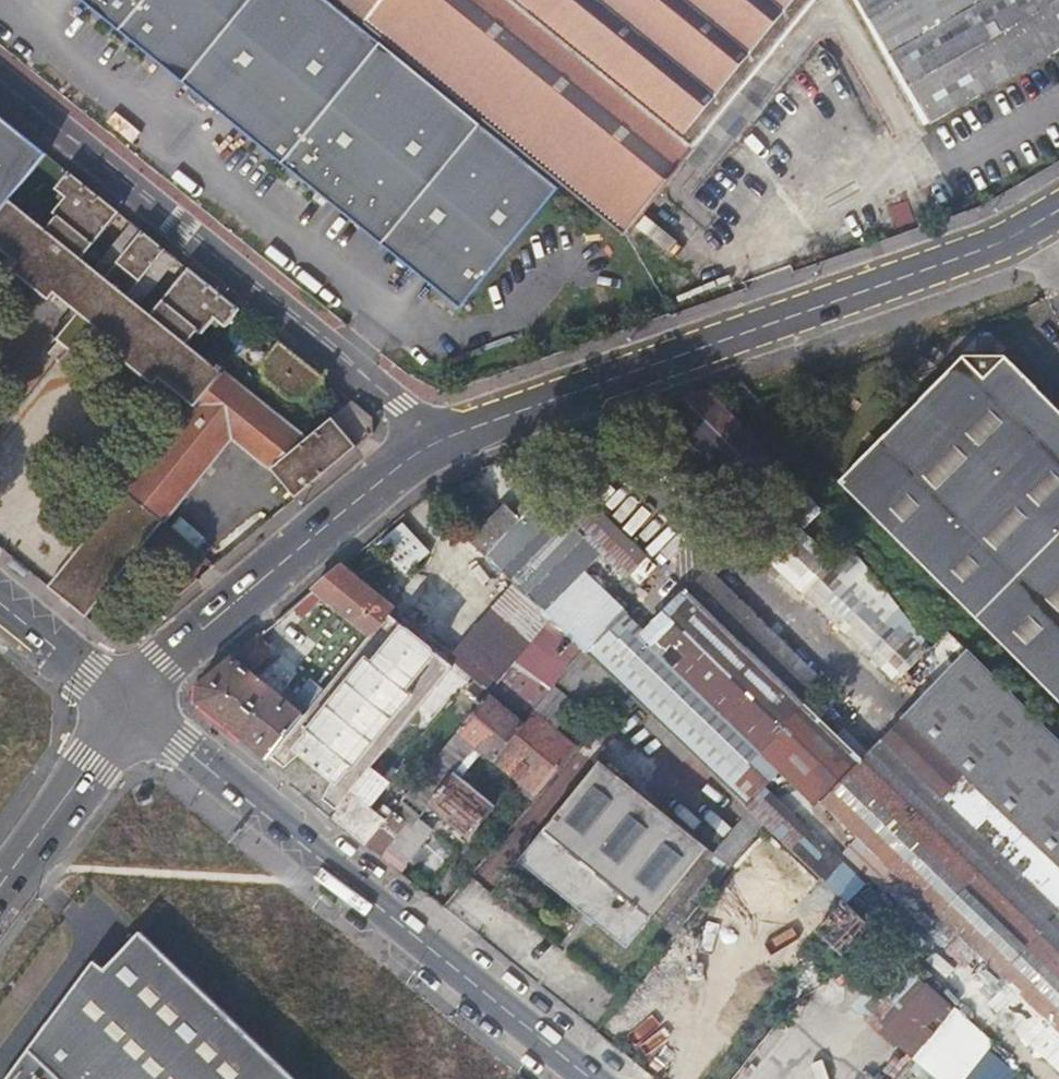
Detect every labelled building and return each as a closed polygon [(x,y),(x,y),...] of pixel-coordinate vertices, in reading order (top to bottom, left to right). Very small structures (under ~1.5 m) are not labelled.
[(562,183),(336,0),(82,0),(434,285),(461,307),(562,183)] [(562,183),(623,233),(812,0),(336,0),(562,183)] [(933,119),(1058,46),(1058,0),(865,0),(933,119)] [(46,153),(0,116),(0,211),(46,153)] [(9,201),(0,212),(0,248),(16,261),(12,268),(51,298),(55,293),(78,311),(58,337),(63,343),(27,388),(26,387),(19,395),(21,397),(7,413),(5,412),(0,417),(0,423),(10,432),(19,423),(16,420),(30,404),(32,406),(38,397),(37,396),(75,351),(79,355),(101,330),(124,349),(119,354),(156,385),(160,379),(195,406),(47,587),(70,606),(85,618),(224,444),(259,471),(274,488),(281,495),(217,548),(220,551),(210,560),(214,566),(370,434),(372,416),(354,401),(303,438),(189,342),(201,326),(204,330),(215,315),(227,324),(239,309),(191,270),(153,316),(139,305),(127,295),(165,249),(142,230),(105,277),(93,267),(82,259),(120,213),(67,170),(53,189),(62,198),(54,209),(59,215),(46,230),(9,201)] [(130,221),(93,267),(105,277),(142,230),(130,221)] [(127,295),(139,305),(176,258),(165,249),(127,295)] [(309,395),(324,377),(279,341),(263,360),(265,378),(292,399),(309,395)] [(834,477),(1058,700),(1058,448),(1052,455),(1014,415),(1038,391),(1000,352),(961,351),(834,477)] [(793,473),(708,387),(660,405),(727,475),(737,466),(790,519),(761,550),(895,684),(930,649),(849,545),(833,561),(803,532),(823,511),(793,473)] [(1038,391),(1014,415),(1052,455),(1058,448),(1058,412),(1038,391)] [(543,497),(529,511),(588,569),(602,555),(626,577),(644,559),(579,494),(560,513),(543,497)] [(588,569),(529,511),(519,519),(504,506),(470,542),(536,605),(546,614),(577,581),(588,569)] [(405,576),(431,553),(402,521),(376,543),(405,576)] [(646,626),(765,741),(808,696),(826,678),(711,565),(687,584),(646,626)] [(393,610),(340,568),(313,591),(371,636),(319,698),(273,756),(277,759),(271,766),(331,816),(336,810),(338,808),(453,669),(389,615),(393,610)] [(550,618),(564,632),(594,599),(577,581),(546,614),(550,618)] [(371,636),(313,591),(295,605),(343,642),(305,688),(319,698),(371,636)] [(564,632),(763,823),(845,901),(847,903),(863,884),(762,786),(783,764),(762,744),(765,741),(646,626),(630,610),(619,621),(594,599),(564,632)] [(490,691),(550,618),(546,614),(536,605),(474,678),(490,691)] [(273,756),(319,698),(305,688),(290,705),(251,673),(275,653),(259,635),(202,682),(199,702),(269,760),(273,756)] [(819,799),(927,902),(932,906),(975,861),(1058,943),(1058,739),(971,651),(866,754),(819,799)] [(481,701),(486,696),(490,691),(474,678),(466,689),(481,701)] [(459,729),(538,794),(575,749),(556,732),(578,706),(555,687),(522,726),(486,696),(481,701),(459,729)] [(762,744),(783,764),(819,799),(866,754),(808,696),(765,741),(762,744)] [(453,774),(434,759),(409,789),(428,805),(453,774)] [(544,828),(519,857),(627,945),(652,914),(653,909),(705,846),(601,763),(547,827),(544,828)] [(428,805),(430,806),(455,825),(449,832),(463,843),(492,807),(453,774),(428,805)] [(365,843),(379,855),(406,823),(413,828),(430,806),(428,805),(409,789),(379,825),(365,843)] [(331,816),(365,843),(379,825),(373,820),(364,829),(338,808),(336,810),(331,816)] [(927,902),(915,915),(1058,1055),(1058,943),(975,861),(932,906),(927,902)] [(817,932),(852,966),(882,936),(847,903),(845,901),(817,932)] [(157,947),(121,985),(112,976),(13,1078),(295,1078),(157,947)] [(922,974),(901,955),(868,989),(887,1010),(895,1002),(922,974)] [(922,974),(895,1002),(913,1020),(932,1038),(956,1007),(939,991),(922,974)] [(951,979),(939,991),(956,1007),(979,1029),(990,1017),(951,979)] [(1032,1078),(1037,1078),(1046,1070),(990,1017),(979,1029),(1032,1078)] [(913,1020),(868,1076),(872,1078),(898,1078),(932,1038),(913,1020)]
